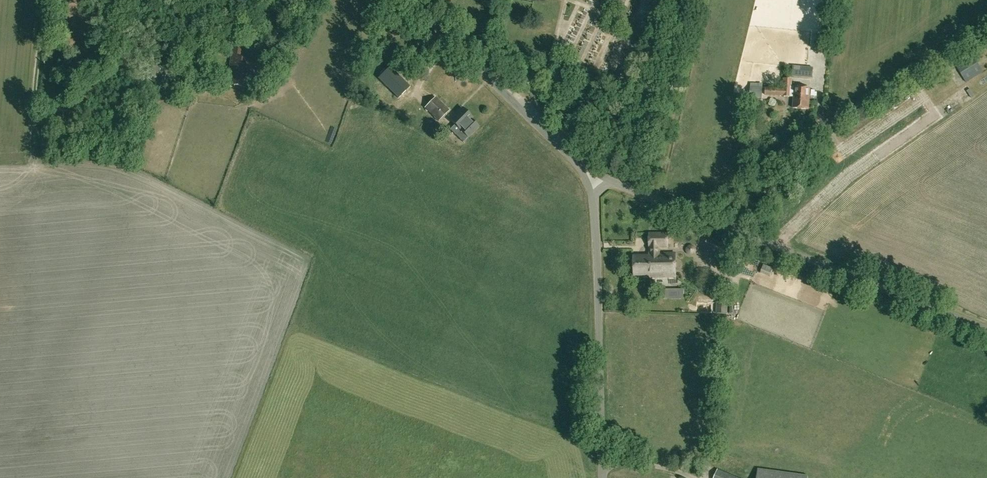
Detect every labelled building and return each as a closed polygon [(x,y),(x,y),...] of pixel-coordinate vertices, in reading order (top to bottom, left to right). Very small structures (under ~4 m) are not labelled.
[(226,30),(224,38),(222,52),(229,53),(233,31),(226,30)] [(972,54),(955,64),(966,82),(983,72),(972,54)] [(247,79),(250,79),(254,80),(256,69),(251,68),(252,60),(240,58),(231,56),(229,70),(232,71),(230,84),(244,86),(245,79),(247,80),(247,79)] [(793,65),(792,76),(796,76),(813,77),(814,67),(806,66),(797,65),(793,65)] [(391,83),(402,94),(410,87),(399,76),(391,83)] [(811,87),(792,86),(793,79),(785,79),(784,96),(794,97),(794,108),(809,109),(811,87)] [(763,83),(751,82),(750,96),(762,98),(763,83)] [(776,87),(766,87),(765,95),(776,96),(776,87)] [(434,97),(424,108),(437,121),(448,110),(434,97)] [(462,107),(450,119),(455,125),(453,128),(456,131),(459,129),(460,129),(472,117),(462,107)] [(676,253),(660,253),(660,247),(670,247),(669,233),(650,233),(650,255),(634,256),(634,275),(651,275),(651,277),(677,277),(676,253)] [(717,252),(717,264),(727,264),(727,245),(708,238),(705,246),(717,252)] [(716,302),(715,313),(728,314),(729,305),(726,305),(726,303),(716,302)] [(756,477),(807,477),(807,476),(757,469),(756,477)]
